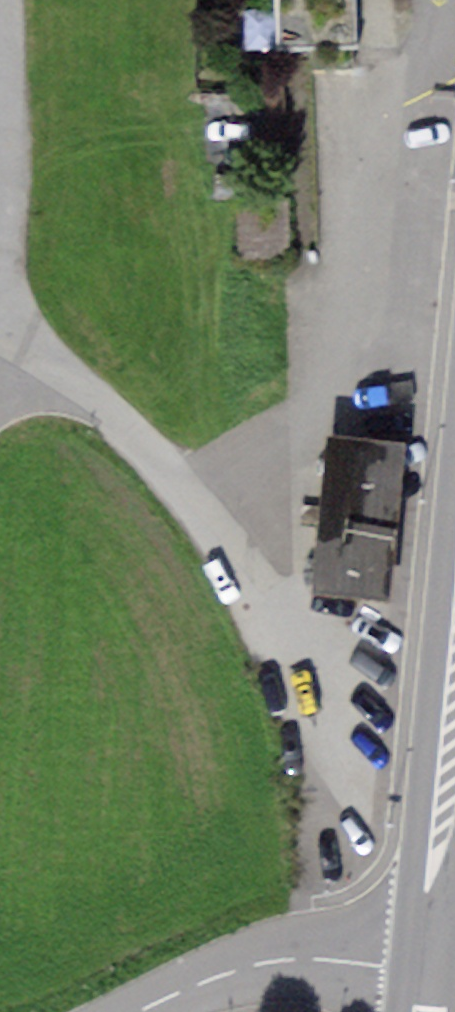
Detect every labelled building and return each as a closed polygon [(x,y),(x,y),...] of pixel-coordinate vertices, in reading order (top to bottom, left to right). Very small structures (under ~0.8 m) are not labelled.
[(273,57),(359,54),(357,0),(271,0),(273,57)] [(397,448),(324,443),(313,596),(387,601),(397,448)]
